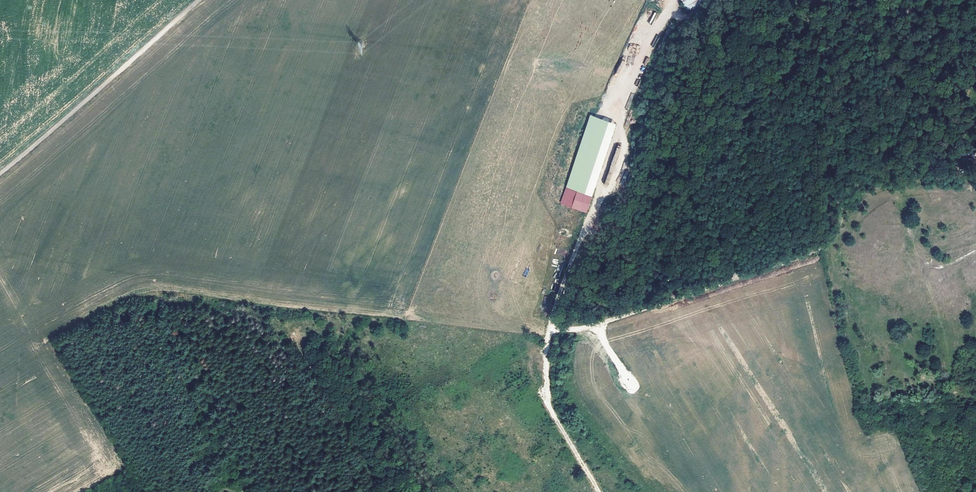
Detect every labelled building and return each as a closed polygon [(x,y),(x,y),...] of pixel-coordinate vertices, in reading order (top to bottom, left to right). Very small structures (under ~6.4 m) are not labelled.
[(699,0),(680,0),(687,11),(700,3),(698,1),(699,0)] [(630,43),(627,52),(635,55),(639,46),(630,43)]
